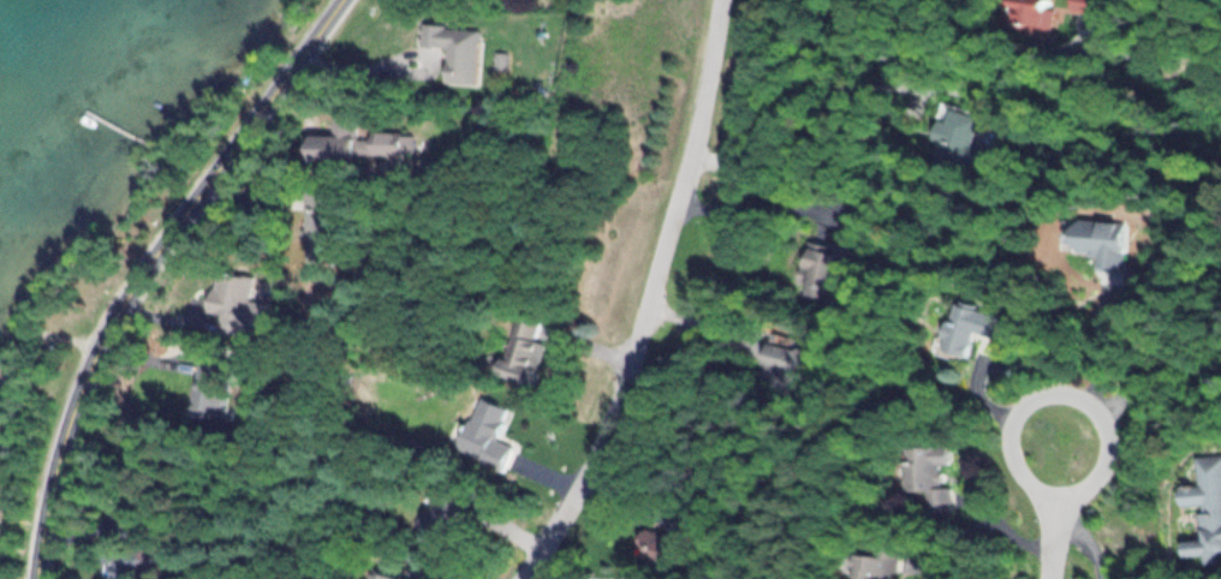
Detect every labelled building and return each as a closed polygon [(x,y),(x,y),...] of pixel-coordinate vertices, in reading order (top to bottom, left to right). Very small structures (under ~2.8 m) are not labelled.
[(1059,0),(1011,0),(1007,29),(1054,35),(1059,0)] [(478,83),(480,27),(423,25),(422,45),(447,46),(445,82),(478,83)] [(987,114),(946,102),(930,155),(971,167),(987,114)] [(304,192),(304,241),(327,241),(327,192),(304,192)] [(1096,254),(1096,271),(1123,272),(1125,221),(1068,219),(1067,252),(1096,254)] [(797,283),(806,286),(804,294),(828,301),(840,253),(807,245),(797,283)] [(210,315),(248,317),(250,275),(212,274),(210,315)] [(936,348),(962,357),(972,329),(996,338),(1003,317),(952,300),(936,348)] [(543,321),(515,313),(498,375),(527,382),(543,321)] [(815,352),(770,342),(760,382),(805,392),(815,352)] [(458,451),(499,464),(506,444),(496,441),(507,407),(476,396),(458,451)] [(895,444),(895,492),(918,492),(917,510),(942,511),(942,487),(932,486),(932,464),(942,464),(942,445),(895,444)] [(1195,456),(1197,484),(1176,485),(1177,506),(1197,505),(1199,539),(1177,541),(1178,558),(1220,555),(1220,454),(1195,456)] [(635,536),(645,550),(644,551),(656,568),(683,549),(664,524),(652,533),(648,527),(635,536)] [(839,573),(888,574),(889,546),(864,545),(864,554),(840,554),(839,573)] [(115,578),(134,578),(140,555),(110,547),(102,576),(115,578)] [(373,565),(367,578),(407,578),(373,565)]
